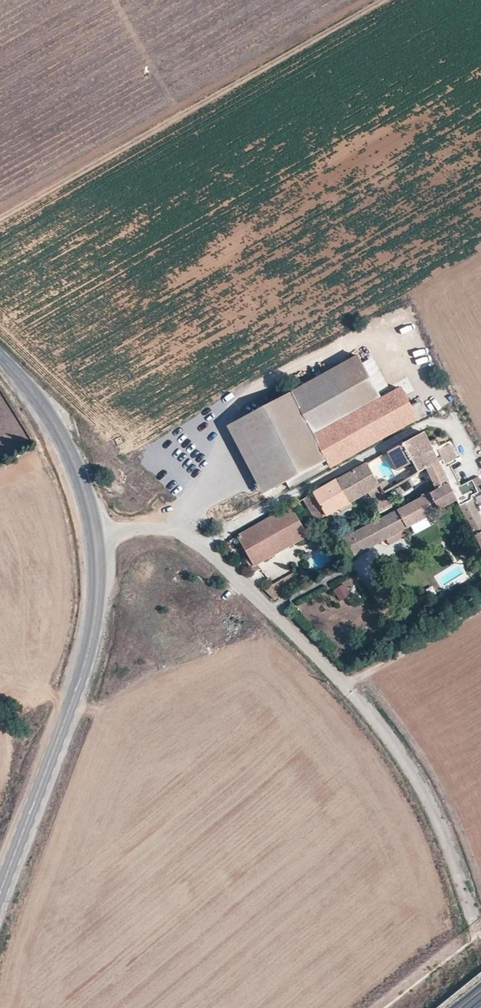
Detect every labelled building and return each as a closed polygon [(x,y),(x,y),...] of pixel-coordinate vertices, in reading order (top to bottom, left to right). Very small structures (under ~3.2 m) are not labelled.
[(236,424),(272,488),(285,481),(289,489),(417,418),(419,421),(427,417),(418,401),(411,405),(401,387),(381,397),(359,357),(236,424)] [(272,488),(236,424),(227,428),(263,493),(272,488)] [(439,447),(435,439),(427,443),(422,433),(402,444),(387,452),(397,470),(412,461),(419,473),(425,469),(438,462),(443,461),(445,465),(457,459),(448,442),(439,447)] [(455,482),(449,473),(454,471),(451,466),(459,462),(457,459),(445,465),(443,461),(438,462),(425,469),(433,485),(436,490),(430,493),(439,510),(466,495),(462,486),(458,480),(455,482)] [(366,464),(303,498),(316,522),(367,493),(378,486),(366,464)] [(458,480),(454,471),(449,473),(455,482),(458,480)] [(479,476),(473,480),(479,492),(480,491),(480,480),(479,476)] [(479,492),(473,480),(466,484),(472,496),(479,492)] [(385,481),(378,486),(383,494),(391,490),(385,481)] [(462,486),(466,495),(470,493),(466,484),(462,486)] [(378,486),(367,493),(379,514),(391,507),(378,486)] [(344,538),(354,556),(439,510),(430,493),(344,538)] [(471,501),(460,506),(474,536),(471,538),(480,553),(480,521),(471,501)] [(307,536),(290,505),(255,525),(272,555),(307,536)] [(272,555),(255,525),(237,535),(253,565),(272,555)] [(313,578),(308,572),(299,577),(302,584),(313,578)] [(334,587),(339,600),(351,595),(346,583),(334,587)]
